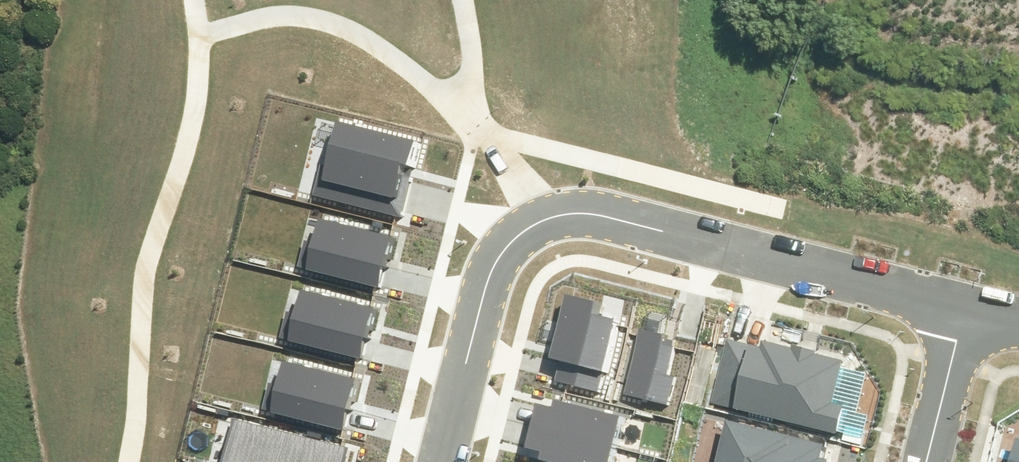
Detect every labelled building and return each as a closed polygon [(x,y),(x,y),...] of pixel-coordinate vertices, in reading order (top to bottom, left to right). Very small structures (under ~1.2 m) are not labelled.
[(312,192),(403,216),(422,144),(336,122),(325,165),(319,164),(312,192)] [(297,266),(377,286),(390,236),(317,218),(311,241),(304,239),(297,266)] [(280,337),(360,357),(373,307),(300,289),(294,313),(287,311),(280,337)] [(601,392),(618,321),(598,317),(601,301),(564,292),(548,358),(559,360),(554,381),(601,392)] [(622,394),(669,405),(675,378),(668,376),(675,348),(671,347),(673,340),(667,339),(668,336),(638,328),(622,394)] [(710,403),(836,435),(843,405),(833,402),(843,360),(815,353),(815,351),(792,345),(791,348),(761,341),(760,347),(726,339),(710,403)] [(262,409),(342,429),(354,379),(281,361),(275,384),(268,382),(262,409)] [(529,425),(618,448),(625,418),(553,400),(552,407),(535,403),(529,425)] [(350,444),(232,415),(221,461),(345,461),(350,444)] [(725,419),(714,461),(827,461),(828,459),(820,457),(823,444),(725,419)] [(529,425),(524,448),(539,451),(537,458),(551,461),(614,461),(618,448),(529,425)] [(1015,437),(1008,461),(1018,461),(1018,438),(1015,437)]
